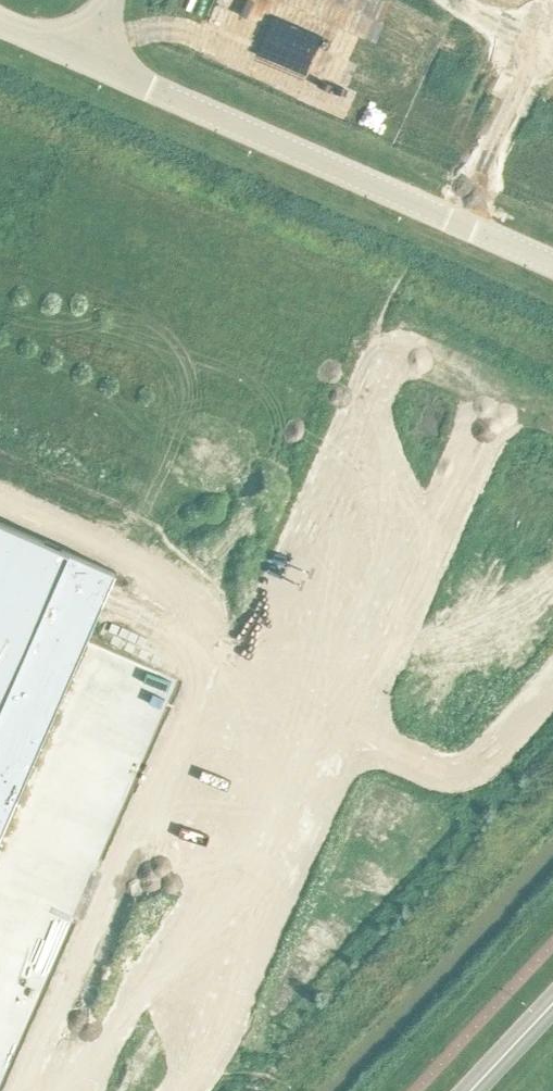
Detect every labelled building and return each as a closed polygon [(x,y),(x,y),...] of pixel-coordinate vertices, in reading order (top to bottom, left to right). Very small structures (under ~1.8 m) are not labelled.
[(117,571),(0,520),(0,838),(117,571)]
